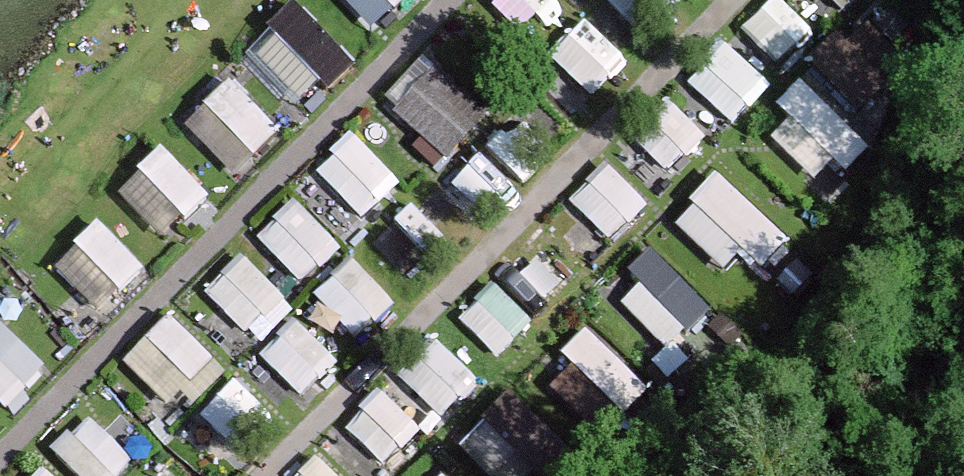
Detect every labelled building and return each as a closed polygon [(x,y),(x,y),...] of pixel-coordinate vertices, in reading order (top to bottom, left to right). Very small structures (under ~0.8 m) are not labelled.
[(395,18),(415,0),(379,0),(395,18)] [(496,4),(529,33),(557,0),(500,0),(496,4)] [(645,34),(680,1),(679,0),(612,0),(645,34)] [(813,27),(788,0),(770,0),(743,25),(777,61),(813,27)] [(294,113),(351,83),(312,10),(255,41),(294,113)] [(919,61),(883,13),(849,38),(885,87),(919,61)] [(549,50),(591,94),(628,60),(587,15),(549,50)] [(855,108),(883,84),(840,33),(812,57),(855,108)] [(729,126),(770,78),(719,36),(679,84),(729,126)] [(451,164),(489,120),(423,62),(385,105),(451,164)] [(239,179),(282,135),(229,84),(186,128),(239,179)] [(827,187),(871,143),(811,84),(767,129),(827,187)] [(677,169),(707,128),(668,100),(638,141),(677,169)] [(356,133),(318,167),(363,218),(402,183),(356,133)] [(119,192),(166,242),(211,200),(165,150),(119,192)] [(579,202),(613,233),(646,198),(612,166),(579,202)] [(720,172),(681,217),(755,281),(795,236),(720,172)] [(295,199),(258,238),(305,282),(341,243),(295,199)] [(56,269),(102,314),(146,270),(100,225),(56,269)] [(245,254),(208,292),(260,343),(297,305),(245,254)] [(315,290),(358,337),(396,303),(353,256),(315,290)] [(497,352),(533,315),(496,280),(460,316),(497,352)] [(261,357),(304,394),(340,352),(296,315),(261,357)] [(167,407),(215,362),(173,318),(125,362),(167,407)] [(48,369),(0,324),(0,405),(7,412),(48,369)] [(587,327),(565,351),(627,409),(650,385),(587,327)] [(405,369),(442,411),(478,380),(441,338),(405,369)] [(569,355),(549,374),(603,433),(624,415),(569,355)] [(236,382),(219,401),(253,433),(270,414),(236,382)] [(468,475),(571,475),(587,459),(512,391),(450,460),(468,475)] [(373,393),(348,438),(399,464),(423,419),(373,393)] [(134,464),(92,416),(54,449),(78,475),(120,475),(134,464)] [(300,475),(344,475),(322,454),(300,475)] [(45,466),(36,475),(55,475),(45,466)]
